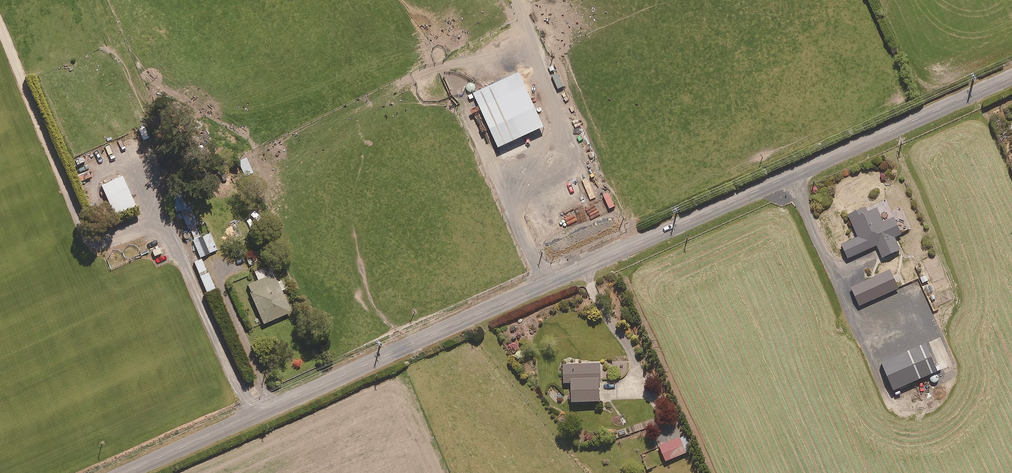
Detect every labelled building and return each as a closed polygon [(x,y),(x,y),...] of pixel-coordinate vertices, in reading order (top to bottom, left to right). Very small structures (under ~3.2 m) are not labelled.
[(482,110),(490,127),(501,150),(546,129),(520,73),(475,94),(482,110)] [(558,74),(553,76),(555,80),(553,81),(555,86),(557,85),(559,89),(565,87),(558,74)] [(490,127),(482,110),(476,113),(484,131),(490,127)] [(83,157),(71,162),(74,169),(85,163),(83,157)] [(252,173),(246,159),(239,162),(244,176),(252,173)] [(91,178),(88,172),(78,176),(81,182),(91,178)] [(136,208),(122,178),(102,187),(115,218),(136,208)] [(210,234),(201,238),(197,229),(199,228),(190,206),(179,211),(188,230),(190,229),(195,241),(193,242),(200,258),(217,251),(210,234)] [(867,215),(865,210),(849,217),(858,239),(842,246),(848,260),(877,247),(882,260),(900,252),(894,239),(901,237),(894,219),(883,224),(877,210),(867,215)] [(235,222),(230,225),(237,239),(242,236),(235,222)] [(934,266),(931,258),(919,262),(923,271),(934,266)] [(203,260),(194,263),(207,294),(216,291),(203,260)] [(264,326),(291,314),(282,293),(285,291),(281,281),(278,283),(274,275),(267,278),(265,271),(255,275),(258,282),(247,287),(264,326)] [(898,291),(890,272),(851,289),(859,308),(898,291)] [(952,365),(940,338),(881,366),(894,394),(937,374),(936,372),(952,365)] [(598,366),(562,366),(562,385),(571,385),(571,402),(598,402),(598,366)] [(685,454),(679,439),(659,447),(665,462),(685,454)]
